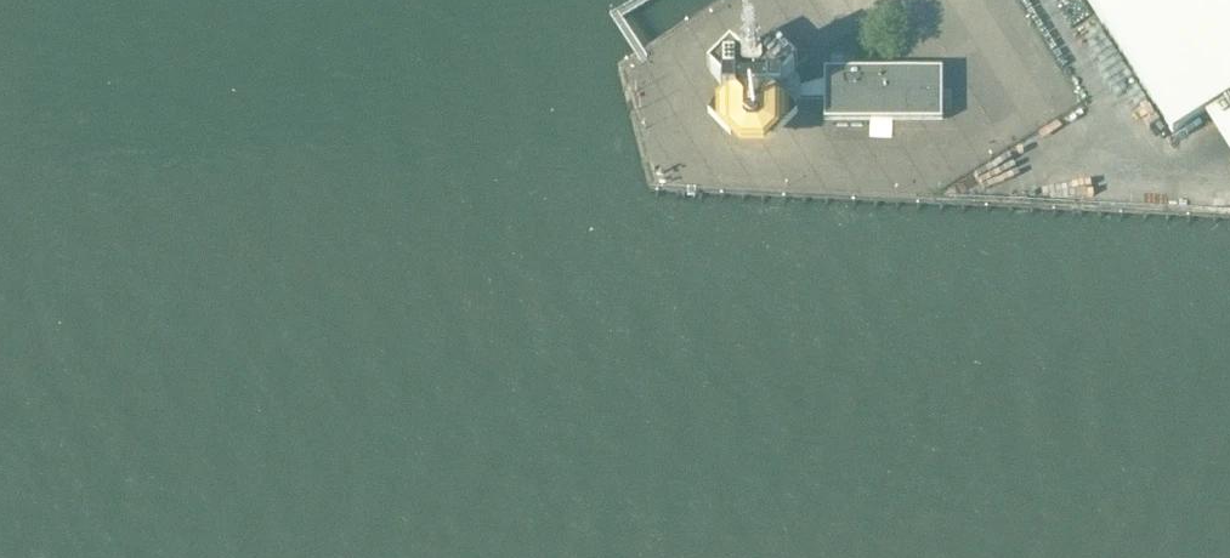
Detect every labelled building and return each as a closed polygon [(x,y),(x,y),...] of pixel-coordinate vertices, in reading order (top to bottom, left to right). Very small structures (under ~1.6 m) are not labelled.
[(1229,97),(1229,0),(1086,0),(1171,134),(1229,97)] [(797,69),(808,58),(793,43),(781,54),(797,69)] [(746,66),(745,65),(734,54),(733,55),(730,52),(708,74),(712,77),(711,78),(722,90),(722,103),(711,114),(712,115),(708,119),(730,141),(733,138),(743,148),(761,148),(772,137),(775,141),(797,119),(793,115),(794,115),(793,113),(783,103),(783,90),(793,80),(794,78),(793,77),(797,74),(775,52),(771,55),(770,55),(759,66),(746,66)] [(942,70),(823,70),(823,84),(800,90),(800,86),(793,80),(783,90),(783,103),(793,113),(800,106),(800,102),(823,102),(823,122),(942,122),(942,70)]
